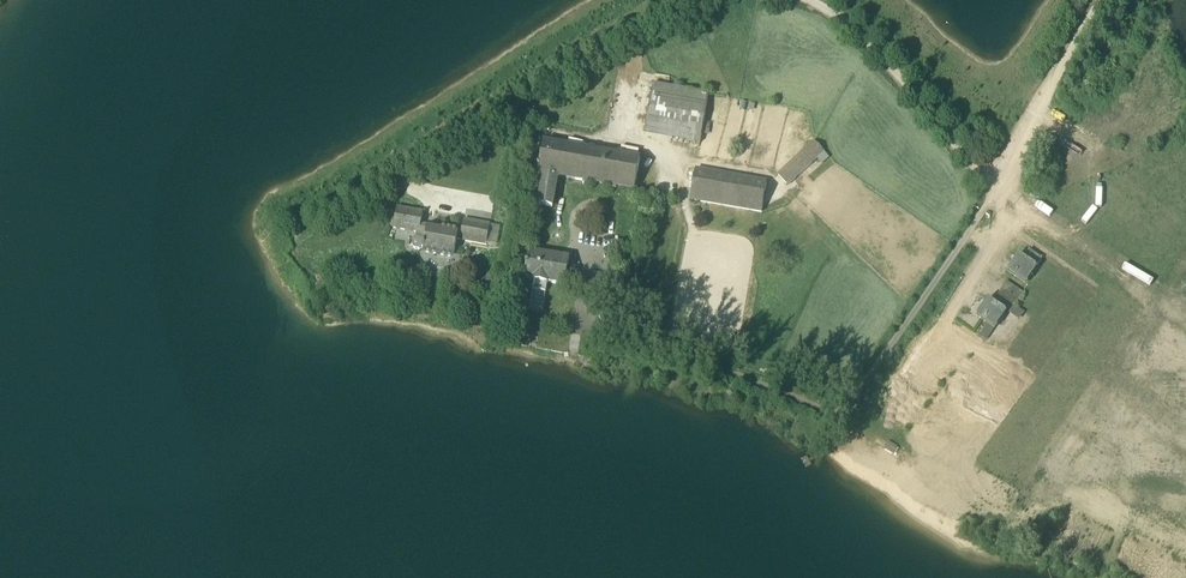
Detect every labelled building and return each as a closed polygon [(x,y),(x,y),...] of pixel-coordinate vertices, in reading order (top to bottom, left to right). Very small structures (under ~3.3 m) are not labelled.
[(709,94),(654,84),(647,125),(702,135),(709,94)] [(778,175),(788,186),(824,153),(814,142),(778,175)] [(589,152),(544,144),(538,173),(544,174),(558,176),(584,181),(583,184),(588,185),(589,182),(612,186),(611,189),(616,190),(617,187),(635,190),(640,161),(622,157),(623,154),(617,153),(617,156),(594,152),(594,149),(589,148),(589,152)] [(767,183),(696,170),(691,200),(762,213),(767,183)] [(558,176),(544,174),(538,205),(552,207),(558,176)] [(458,231),(428,226),(428,227),(421,225),(424,213),(397,208),(394,228),(427,235),(426,240),(417,238),(412,242),(412,246),(414,250),(419,251),(423,248),(424,248),(424,250),(426,253),(451,258),(454,255),(457,240),(460,241),(462,233),(458,232),(458,231)] [(490,225),(464,221),(462,233),(460,241),(486,246),(490,225)] [(569,259),(531,252),(526,279),(535,280),(535,281),(548,283),(548,282),(558,284),(558,283),(565,285),(569,259)] [(1041,260),(1032,254),(1031,257),(1028,254),(1024,260),(1036,268),(1041,260)] [(1024,260),(1019,256),(1008,272),(1025,284),(1036,268),(1024,260)] [(594,284),(611,283),(611,274),(593,274),(594,284)] [(548,283),(535,281),(533,291),(546,293),(548,283)] [(1007,283),(998,296),(1016,308),(1025,295),(1007,283)] [(977,316),(994,328),(1005,312),(988,301),(977,316)]
